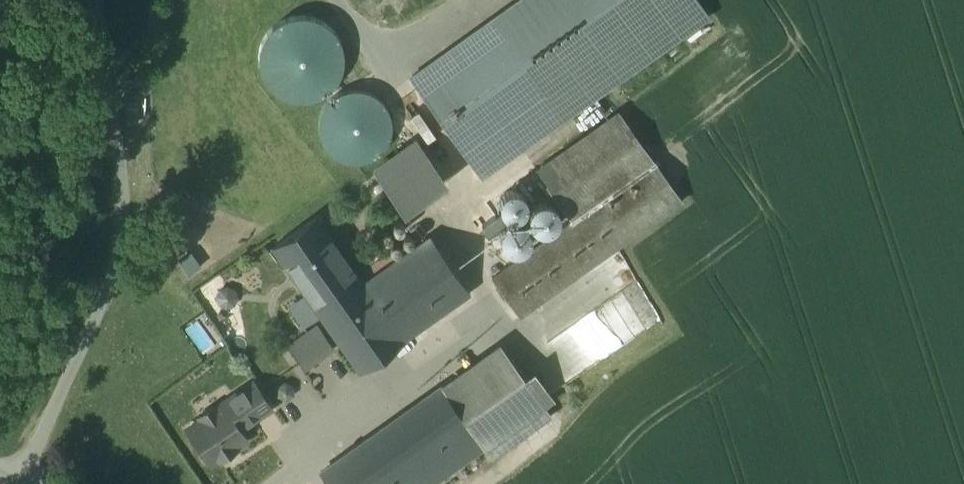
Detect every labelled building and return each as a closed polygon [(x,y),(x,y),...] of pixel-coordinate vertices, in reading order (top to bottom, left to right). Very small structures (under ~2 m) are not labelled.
[(413,79),(481,174),(601,89),(707,14),(697,0),(524,0),(413,79)] [(301,15),(295,16),(288,17),(282,20),(277,23),(272,27),(267,32),(264,37),(261,43),(259,50),(258,56),(259,63),(260,69),(262,75),(265,81),(269,86),(274,91),(279,95),(285,98),(291,100),(297,101),(304,101),(310,100),(317,98),(323,95),(328,91),(333,87),(337,82),(340,76),(342,70),(343,63),(344,57),(343,50),(341,44),(339,38),(335,32),(331,28),(326,23),(320,20),(314,18),(308,16),(301,15)] [(373,94),(359,89),(347,90),(335,95),(326,103),(320,116),(319,128),(321,136),(327,147),(336,155),(347,159),(359,160),(370,156),(379,150),(386,140),(390,129),(389,117),(382,103),(373,94)] [(681,202),(618,113),(537,170),(572,219),(492,276),(520,316),(615,249),(681,202)] [(415,138),(368,164),(394,211),(442,185),(415,138)] [(517,191),(514,191),(511,191),(507,192),(504,194),(502,196),(501,199),(500,203),(501,206),(502,209),(504,212),(507,214),(510,215),(513,216),(517,215),(520,214),(522,211),(524,208),(525,205),(525,202),(524,198),(523,195),(520,193),(517,191)] [(528,213),(527,217),(528,222),(530,225),(533,228),(537,231),(541,232),(545,232),(549,231),(553,229),(556,226),(558,222),(559,218),(558,213),(557,209),(555,206),(551,203),(547,201),(543,201),(539,201),(535,203),(532,206),(529,209),(528,213)] [(272,247),(318,313),(364,281),(317,215),(272,247)] [(524,223),(519,221),(515,220),(510,221),(506,223),(503,226),(500,231),(499,235),(500,240),(501,244),(504,248),(508,251),(513,252),(518,252),(522,250),(526,248),(529,244),(530,240),(531,235),(530,230),(527,226),(524,223)] [(434,232),(364,281),(318,313),(359,371),(474,290),(434,232)] [(186,272),(198,266),(192,253),(180,258),(186,272)] [(227,287),(220,290),(217,297),(220,304),(227,307),(234,304),(237,297),(234,290),(227,287)] [(182,323),(198,353),(220,342),(205,312),(182,323)] [(319,327),(289,347),(304,369),(334,349),(319,327)] [(497,346),(320,473),(328,483),(432,483),(483,447),(491,459),(549,418),(541,407),(497,346)] [(253,382),(236,392),(253,418),(255,420),(271,409),(253,382)] [(284,382),(277,387),(278,396),(286,399),(294,394),(293,385),(284,382)] [(202,419),(188,428),(209,462),(218,456),(219,458),(236,447),(235,445),(245,438),(238,428),(253,418),(236,392),(200,416),(202,419)]
